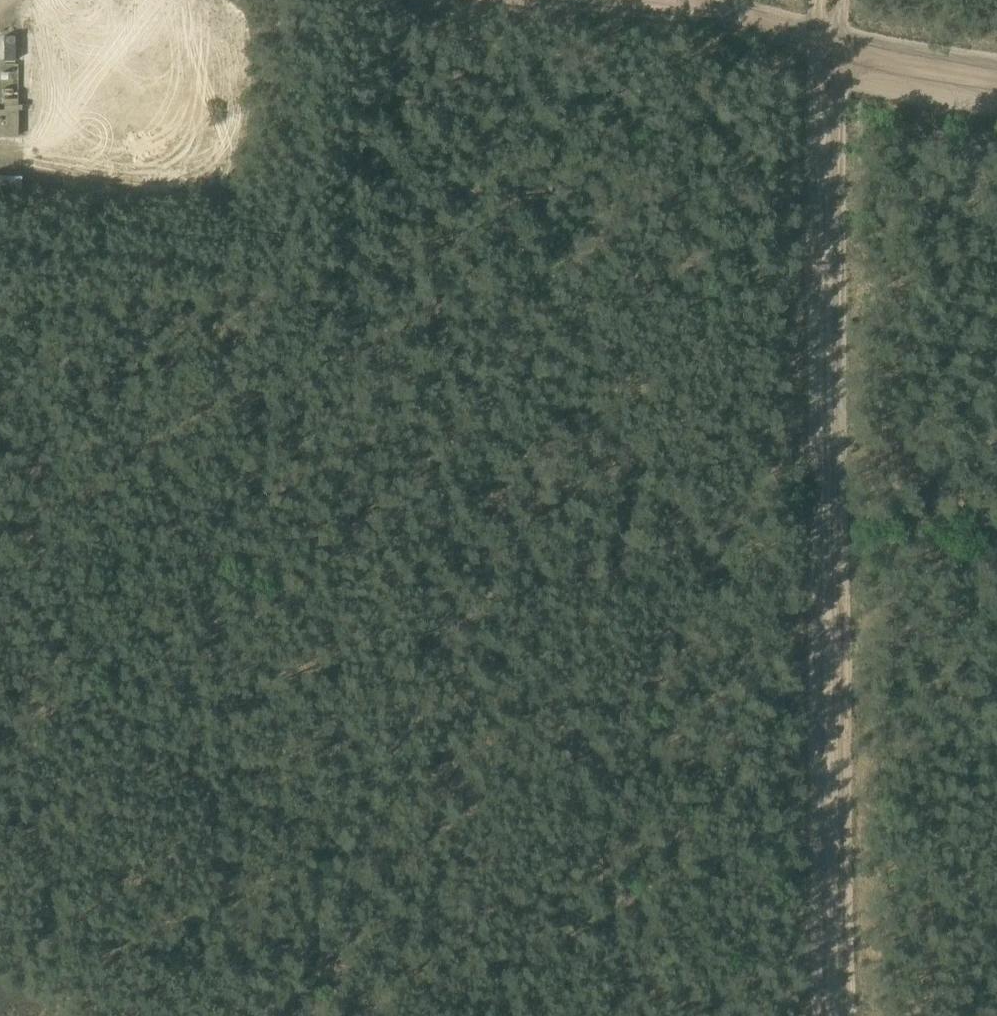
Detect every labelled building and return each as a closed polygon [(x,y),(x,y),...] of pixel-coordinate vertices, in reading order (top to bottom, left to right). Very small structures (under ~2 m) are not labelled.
[(17,135),(18,110),(22,110),(22,106),(17,106),(17,99),(4,99),(4,110),(0,110),(0,135),(17,135)]
